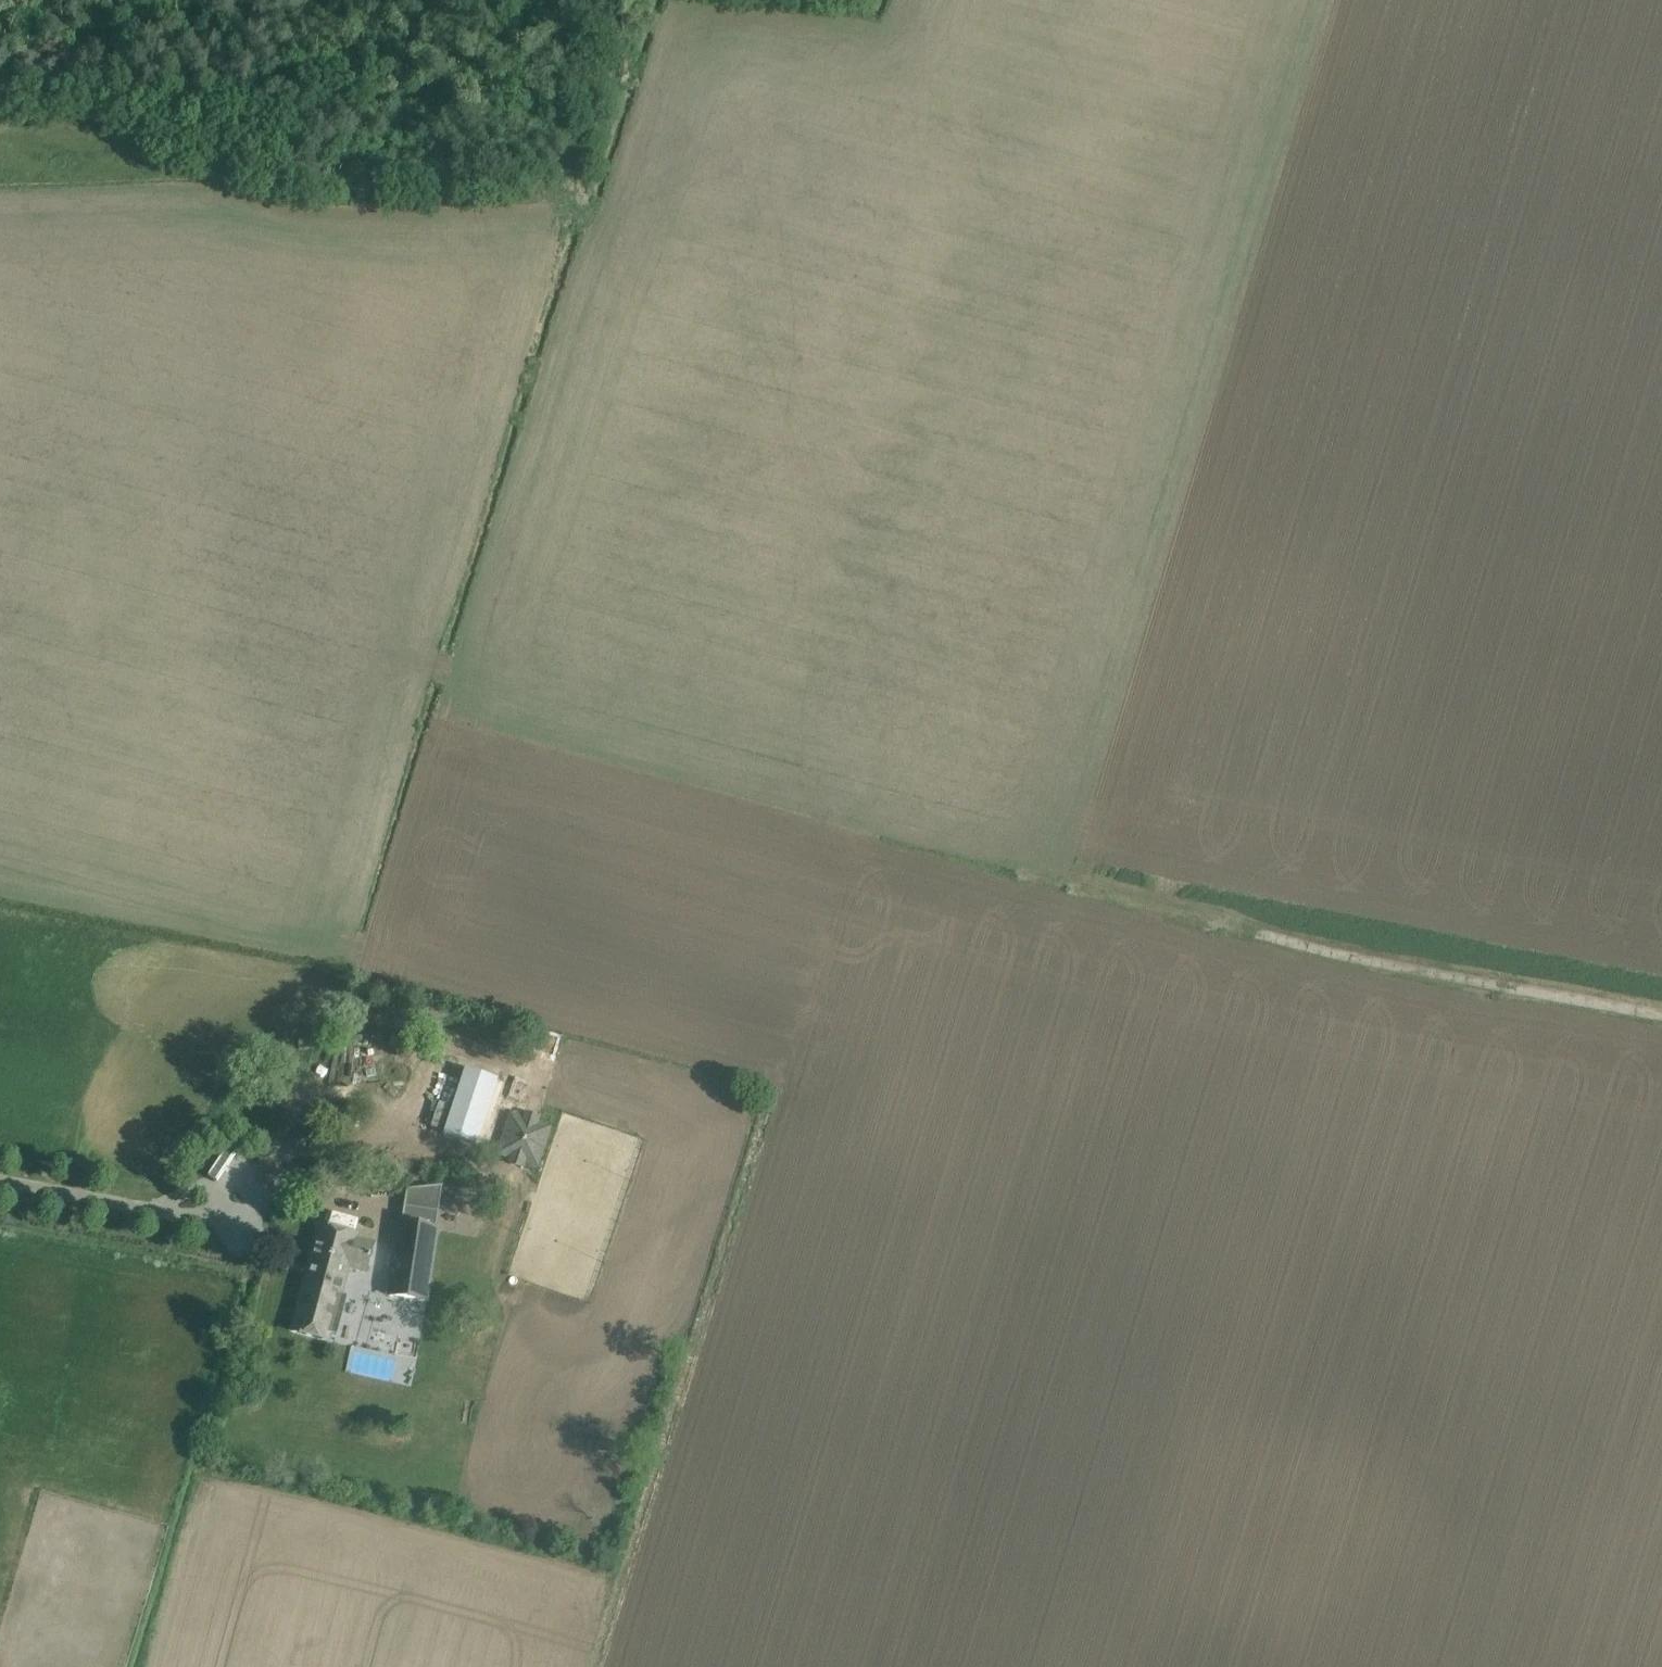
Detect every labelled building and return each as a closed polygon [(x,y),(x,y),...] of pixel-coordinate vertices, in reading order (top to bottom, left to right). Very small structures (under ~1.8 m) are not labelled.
[(524,1165),(538,1169),(551,1126),(538,1123),(539,1117),(523,1112),(522,1116),(508,1113),(495,1155),(508,1159),(507,1164),(523,1169),(524,1165)] [(426,1303),(435,1257),(439,1230),(398,1223),(385,1295),(426,1303)] [(291,1331),(312,1337),(327,1341),(347,1269),(365,1274),(373,1245),(358,1241),(359,1237),(319,1226),(291,1331)]
